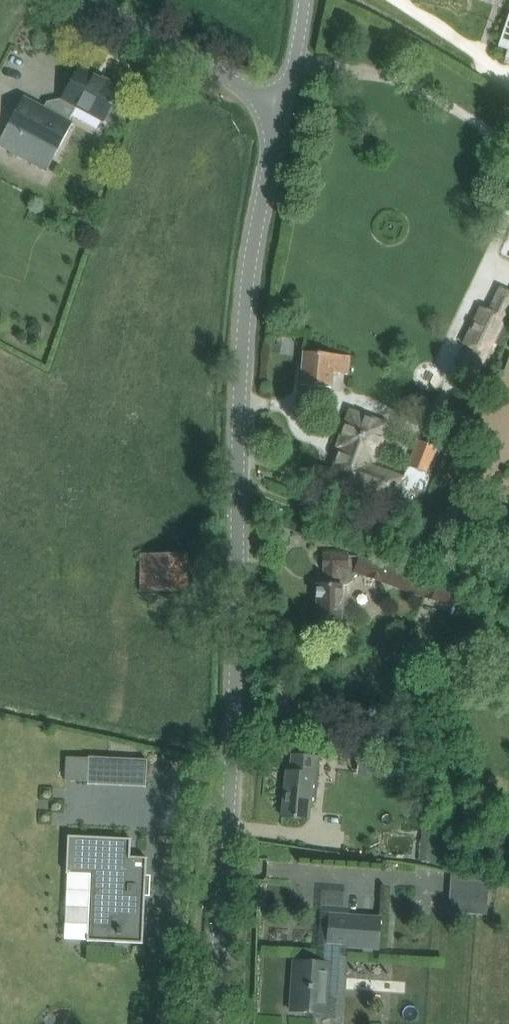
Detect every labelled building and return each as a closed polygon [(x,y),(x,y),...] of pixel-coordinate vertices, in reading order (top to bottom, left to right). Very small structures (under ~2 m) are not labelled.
[(498,47),(508,50),(505,58),(508,59),(508,14),(498,47)] [(103,121),(104,120),(110,123),(117,122),(121,115),(118,108),(112,104),(121,88),(80,66),(63,99),(55,101),(49,111),(23,97),(0,140),(0,146),(47,171),(73,123),(69,121),(77,107),(103,121)] [(476,379),(504,319),(480,308),(464,344),(471,348),(460,372),(476,379)] [(348,374),(350,356),(304,352),(301,385),(331,388),(333,373),(348,374)] [(337,448),(340,449),(331,476),(416,507),(419,500),(422,500),(431,474),(429,473),(408,465),(404,475),(369,462),(370,460),(374,461),(387,424),(350,411),(337,448)] [(418,440),(408,465),(429,473),(438,448),(418,440)] [(456,592),(363,558),(362,554),(359,553),(358,556),(347,556),(348,554),(324,553),(323,569),(325,569),(325,585),(317,585),(317,618),(342,618),(342,585),(344,586),(345,587),(347,587),(348,588),(350,588),(352,587),(354,586),(356,585),(357,585),(358,583),(359,581),(360,579),(360,577),(360,576),(360,574),(359,572),(451,606),(456,592)] [(187,555),(142,554),(142,590),(186,591),(187,555)] [(468,598),(464,609),(479,615),(483,604),(468,598)] [(286,771),(282,816),(308,819),(309,804),(316,804),(321,757),(292,754),(290,772),(286,771)] [(81,757),(66,757),(66,781),(81,781),(81,757)] [(88,757),(87,784),(146,787),(147,759),(88,757)] [(419,860),(431,861),(434,827),(422,826),(419,860)] [(87,941),(143,944),(146,857),(130,857),(131,839),(68,836),(66,873),(90,874),(87,941)] [(457,882),(458,917),(496,916),(495,881),(457,882)] [(380,920),(332,917),(330,945),(333,945),(341,946),(378,948),(380,920)] [(291,995),(290,1009),(293,1009),(293,1011),(327,1013),(328,994),(338,995),(341,946),(333,945),(332,965),(330,965),(296,963),(294,995),(291,995)]
